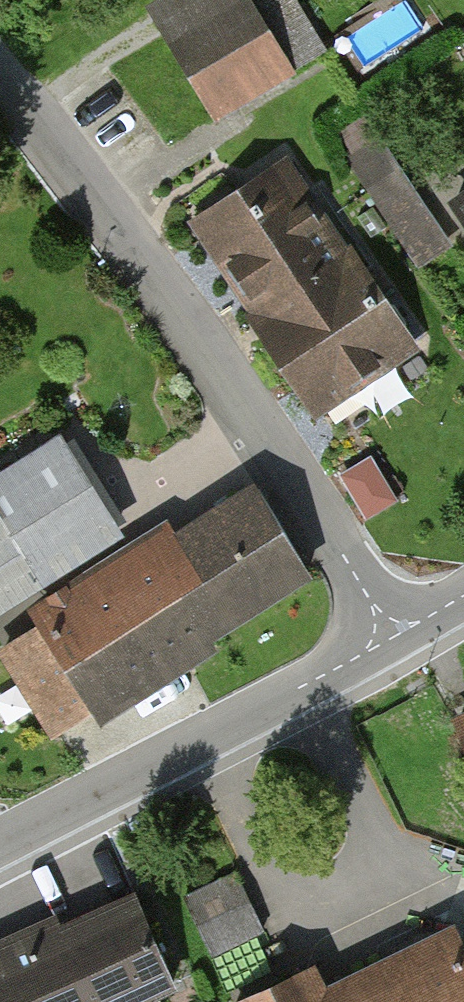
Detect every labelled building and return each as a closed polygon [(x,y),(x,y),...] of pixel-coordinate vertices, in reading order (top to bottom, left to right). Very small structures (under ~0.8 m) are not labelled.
[(241,0),(177,0),(152,14),(213,116),(285,73),(241,0)] [(449,244),(377,142),(347,163),(420,265),(449,244)] [(344,262),(283,172),(192,233),(252,323),(344,262)] [(451,208),(463,228),(463,200),(451,208)] [(405,352),(344,262),(252,323),(313,414),(405,352)] [(58,442),(0,478),(0,516),(5,524),(0,527),(0,605),(115,534),(58,442)] [(302,579),(246,494),(5,651),(61,736),(302,579)] [(455,717),(463,737),(463,714),(455,717)] [(257,923),(233,878),(194,898),(218,944),(257,923)] [(0,947),(0,1001),(135,1001),(165,988),(124,900),(52,934),(48,925),(0,947)] [(307,971),(243,1001),(463,1001),(463,977),(444,936),(320,997),(307,971)]
